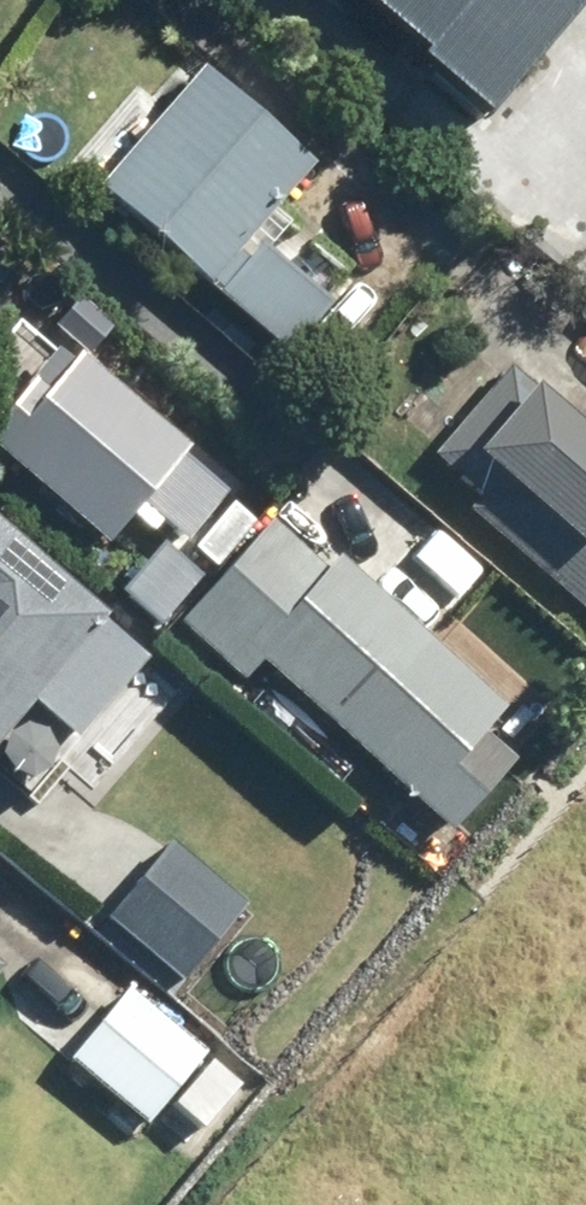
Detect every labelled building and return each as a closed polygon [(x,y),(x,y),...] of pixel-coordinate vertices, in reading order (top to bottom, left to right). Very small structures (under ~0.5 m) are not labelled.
[(432,43),(425,51),(490,106),(580,0),(381,0),(432,43)] [(359,301),(281,240),(322,188),(180,77),(79,204),(221,316),(226,310),(303,371),(359,301)] [(62,356),(0,434),(0,449),(161,575),(230,487),(62,356)] [(579,463),(497,393),(413,493),(567,623),(585,601),(585,455),(579,463)] [(157,632),(0,508),(0,729),(31,690),(80,729),(157,632)] [(271,524),(184,614),(414,836),(501,746),(271,524)] [(253,922),(153,858),(109,926),(210,990),(253,922)] [(214,1087),(104,994),(53,1055),(163,1148),(214,1087)]
